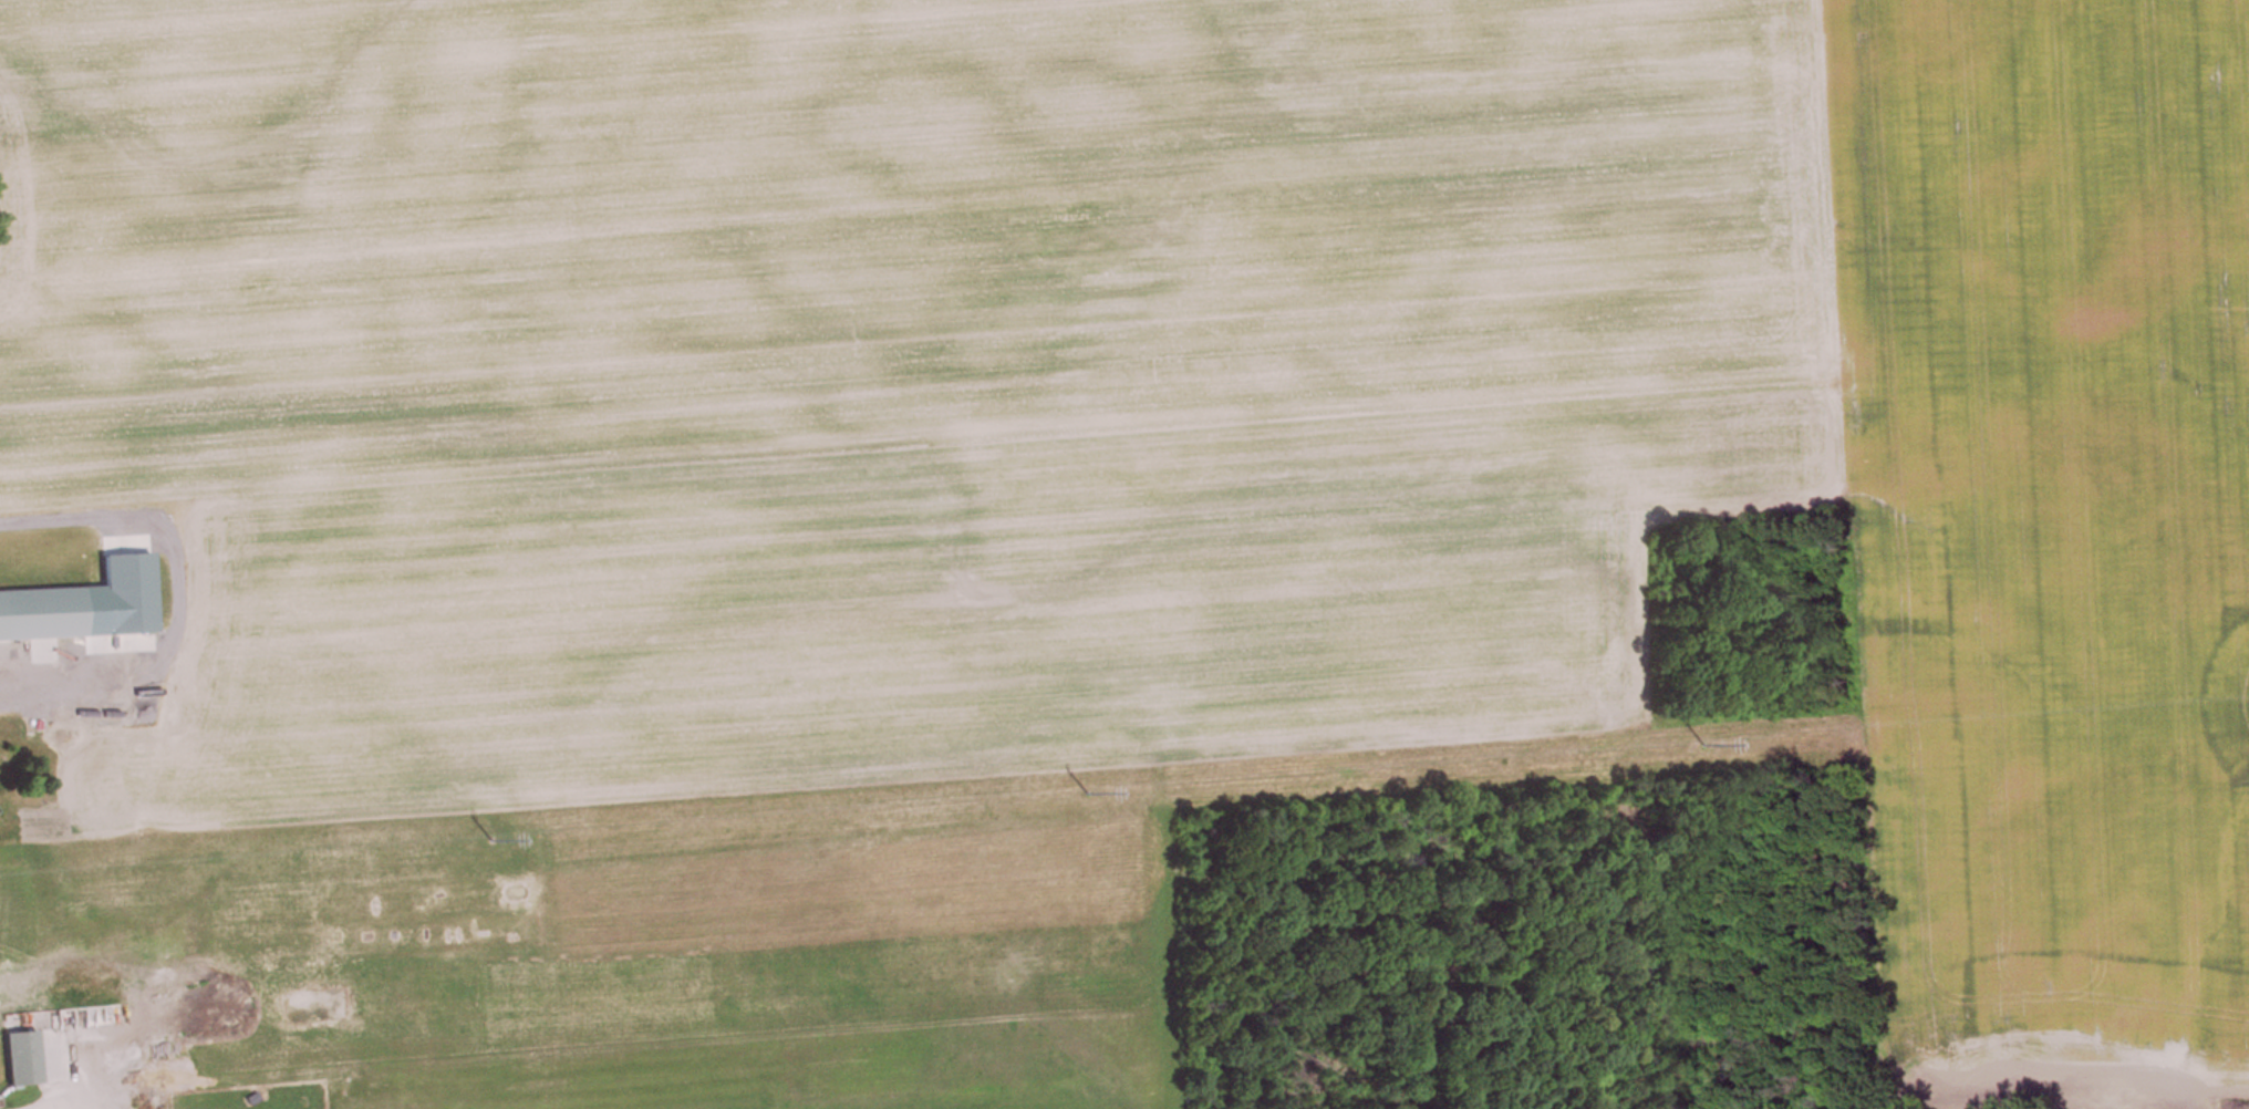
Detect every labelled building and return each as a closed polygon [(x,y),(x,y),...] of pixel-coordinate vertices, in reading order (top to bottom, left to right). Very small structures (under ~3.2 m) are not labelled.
[(84,640),(83,591),(0,593),(0,643),(84,640)] [(37,1033),(4,1036),(7,1089),(40,1087),(37,1033)]
